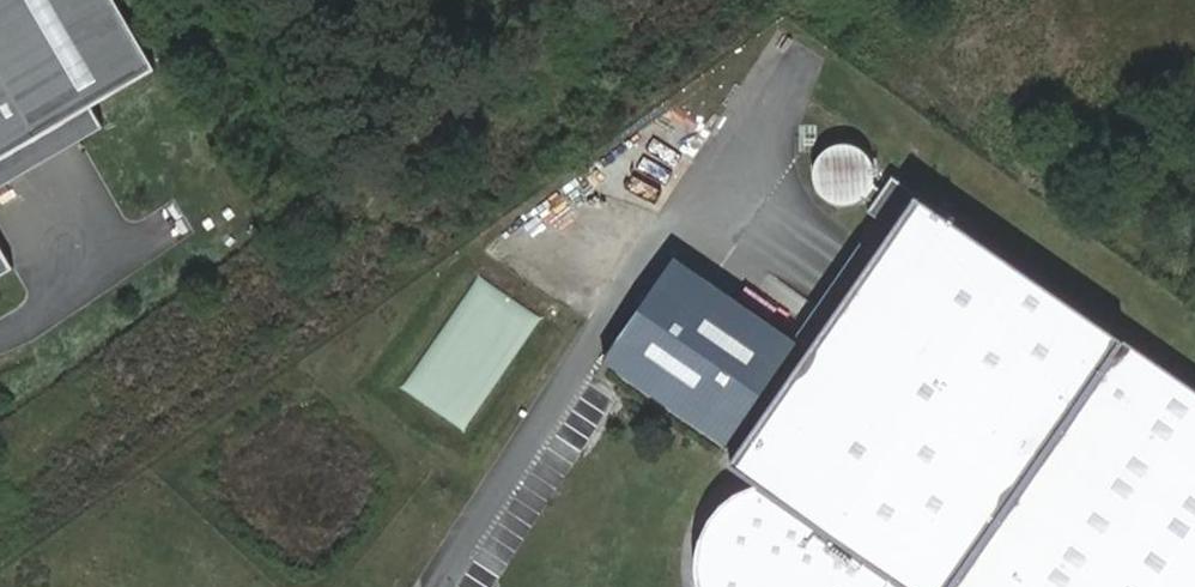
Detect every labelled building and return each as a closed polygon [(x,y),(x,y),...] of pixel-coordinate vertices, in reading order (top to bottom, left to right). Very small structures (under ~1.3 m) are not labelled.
[(180,58),(146,0),(0,0),(0,164),(180,58)] [(895,167),(854,226),(879,244),(732,451),(745,461),(741,461),(724,470),(705,486),(695,500),(687,515),(682,532),(680,554),(682,572),(686,586),(1194,586),(1194,380),(895,167)]
